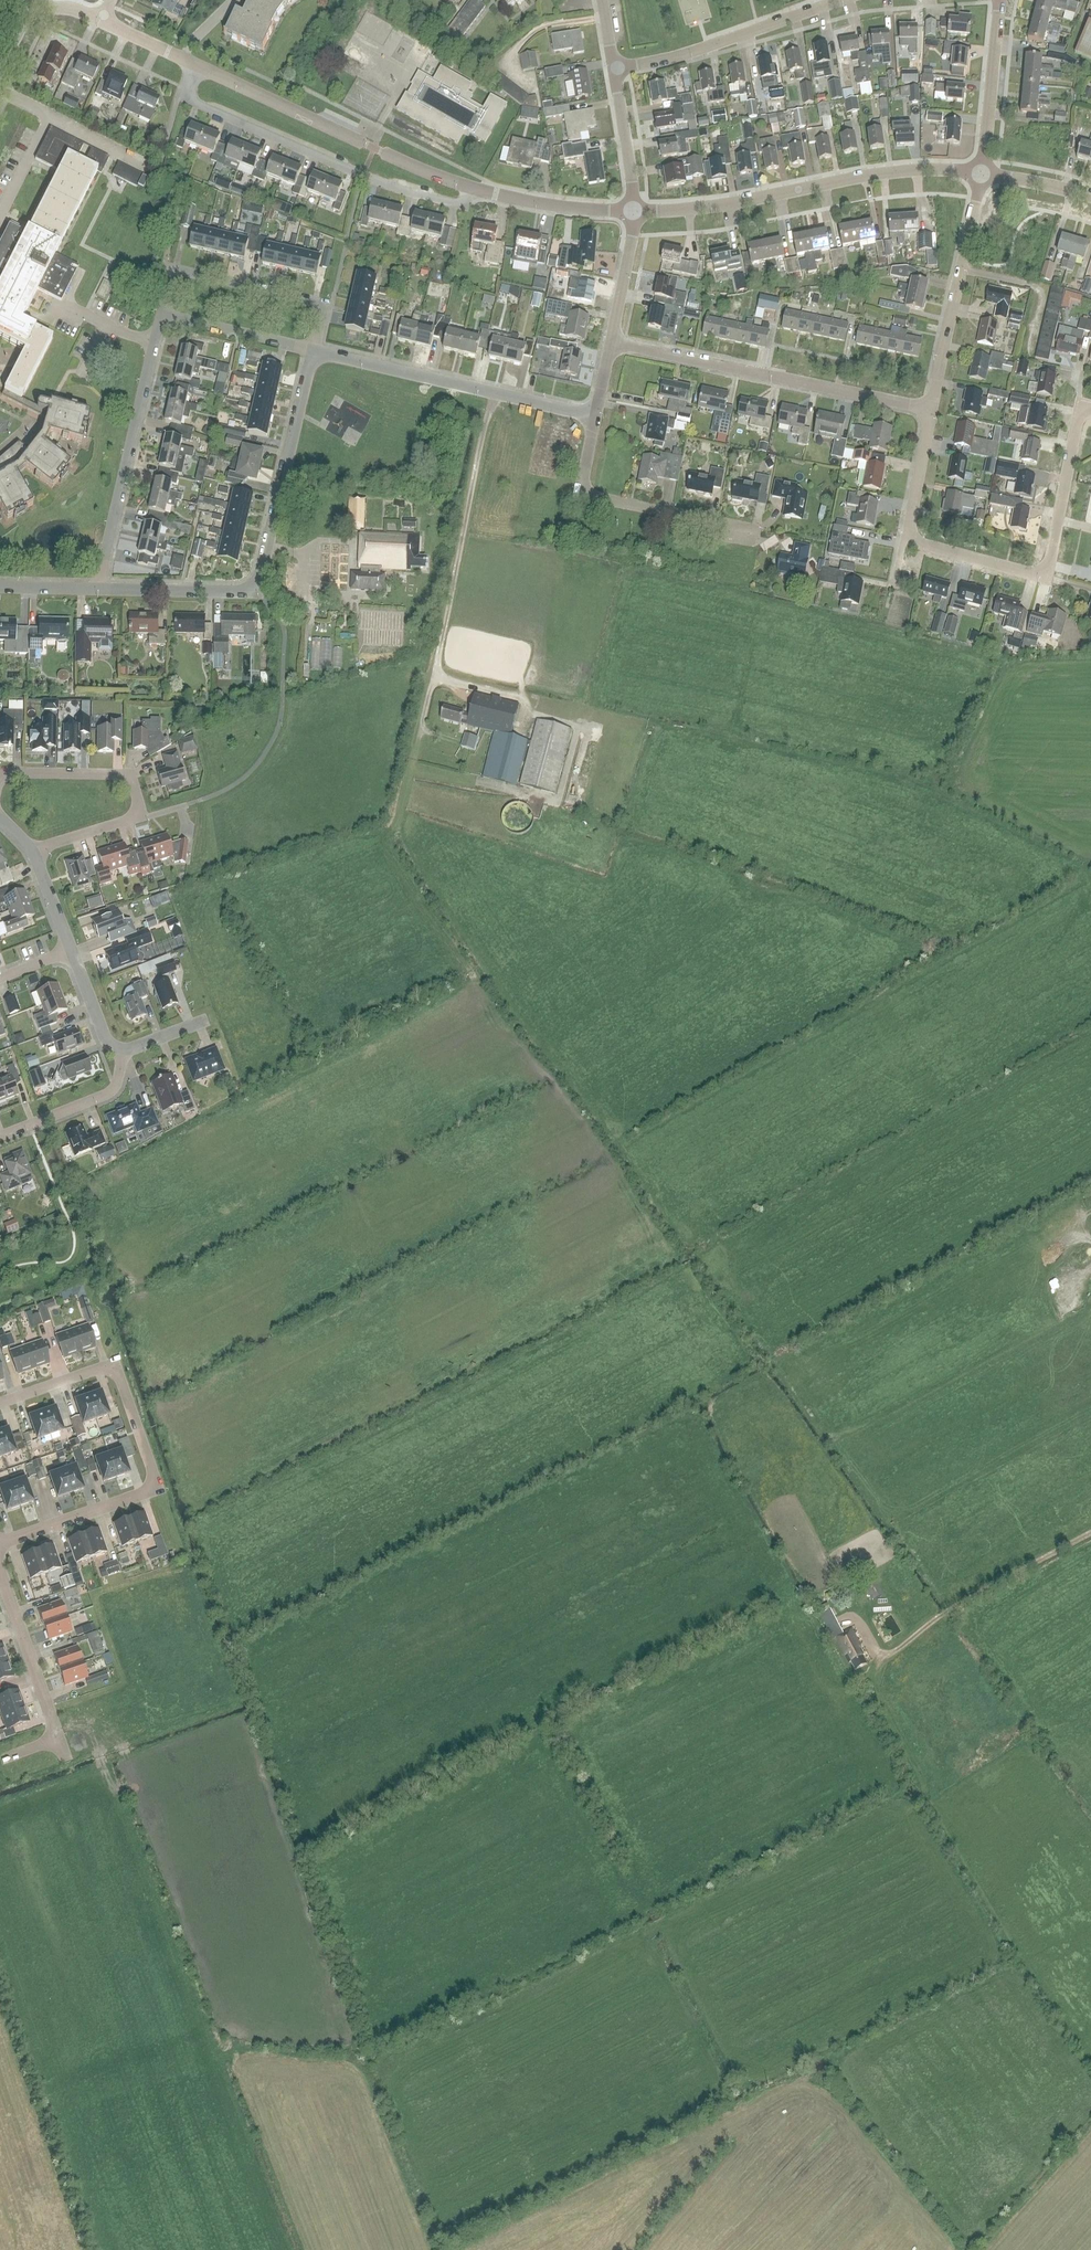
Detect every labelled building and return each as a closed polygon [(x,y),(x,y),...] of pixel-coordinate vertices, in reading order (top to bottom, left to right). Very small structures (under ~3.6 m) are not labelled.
[(153,4),(171,13),(178,0),(155,0),(153,4)] [(243,15),(236,11),(226,33),(224,33),(263,52),(264,51),(263,51),(273,29),(271,28),(274,22),(277,16),(283,8),(288,3),(291,0),(250,0),(243,15)] [(508,9),(520,0),(501,0),(508,9)] [(1066,5),(1046,0),(1038,0),(1035,11),(1050,16),(1053,8),(1075,14),(1077,8),(1066,5)] [(1066,5),(1077,8),(1078,3),(1068,0),(1066,5)] [(471,11),(475,7),(469,2),(465,6),(471,11)] [(485,7),(478,2),(475,6),(481,11),(485,7)] [(468,16),(471,11),(465,6),(462,11),(468,16)] [(475,6),(475,7),(471,11),(478,16),(481,11),(475,6)] [(465,20),(468,16),(462,11),(458,15),(465,20)] [(475,21),(478,16),(471,11),(468,16),(475,21)] [(1060,27),(1052,24),(1051,26),(1048,25),(1050,16),(1035,11),(1031,25),(1059,32),(1060,27)] [(1090,60),(1090,14),(1090,13),(1087,22),(1088,22),(1075,52),(1090,60)] [(461,25),(465,20),(458,15),(455,20),(461,25)] [(468,16),(465,20),(471,25),(475,21),(468,16)] [(971,18),(959,17),(958,21),(949,20),(941,20),(940,28),(948,29),(948,34),(969,36),(971,18)] [(451,25),(458,30),(461,25),(455,20),(451,25)] [(468,30),(471,25),(465,20),(461,25),(468,30)] [(935,37),(936,22),(925,21),(924,37),(935,37)] [(454,34),(458,30),(451,25),(448,29),(454,34)] [(461,25),(458,30),(464,34),(468,30),(461,25)] [(1057,38),(1059,32),(1031,25),(1027,39),(1043,43),(1046,33),(1049,34),(1048,36),(1057,38)] [(909,55),(917,55),(917,26),(900,26),(900,48),(909,47),(909,55)] [(444,34),(451,39),(454,34),(448,29),(444,34)] [(461,39),(464,34),(458,30),(454,34),(461,39)] [(580,31),(551,35),(554,52),(572,49),(573,54),(584,53),(580,31)] [(889,45),(888,31),(871,33),(872,47),(873,56),(882,55),(882,64),(890,64),(889,45)] [(447,43),(451,39),(444,34),(441,38),(447,43)] [(454,34),(451,39),(457,44),(461,39),(454,34)] [(859,60),(857,52),(859,51),(856,38),(839,41),(842,54),(851,53),(852,61),(859,60)] [(454,48),(457,44),(451,39),(447,43),(454,48)] [(927,39),(926,47),(937,48),(938,41),(927,39)] [(944,43),(943,55),(953,56),(951,68),(951,74),(963,75),(964,69),(966,69),(968,52),(955,51),(956,44),(944,43)] [(1049,52),(1064,55),(1066,46),(1050,44),(1049,52)] [(824,78),(832,77),(827,45),(814,47),(816,63),(811,64),(813,75),(824,73),(824,78)] [(45,62),(37,77),(49,82),(54,70),(58,72),(66,55),(53,49),(47,63),(45,62)] [(449,56),(437,49),(432,57),(443,63),(444,64),(449,56)] [(796,80),(804,79),(802,72),(804,72),(802,60),(801,60),(799,51),(786,54),(789,72),(795,71),(796,80)] [(1065,62),(1066,55),(1049,52),(1048,59),(1065,62)] [(536,68),(533,53),(520,56),(522,71),(536,68)] [(1026,56),(1024,70),(1053,73),(1054,67),(1044,66),(1044,68),(1041,68),(1042,58),(1026,56)] [(73,74),(66,71),(61,83),(73,89),(80,75),(92,80),(98,67),(80,59),(74,72),(73,74)] [(770,59),(758,61),(761,79),(763,90),(769,89),(771,100),(784,97),(782,87),(778,87),(776,76),(778,76),(776,66),(772,67),(770,59)] [(486,78),(493,69),(487,65),(480,74),(486,78)] [(729,68),(732,86),(729,86),(730,97),(746,95),(744,84),(745,84),(742,65),(729,68)] [(679,68),(681,75),(688,74),(687,67),(679,68)] [(457,144),(463,135),(468,138),(470,134),(485,143),(489,135),(489,136),(507,105),(491,96),(484,109),(469,101),(472,95),(467,92),(471,85),(441,68),(434,80),(419,72),(411,85),(413,85),(407,95),(406,94),(397,110),(457,144)] [(541,79),(567,78),(566,68),(540,69),(541,79)] [(491,82),(498,73),(493,69),(486,78),(491,82)] [(859,84),(861,96),(872,94),(868,69),(855,71),(857,84),(859,84)] [(576,98),(591,96),(587,74),(587,70),(568,74),(569,82),(573,81),(576,98)] [(1043,76),(1043,78),(1052,79),(1053,73),(1024,70),(1023,84),(1039,86),(1040,76),(1043,76)] [(902,72),(902,83),(917,83),(917,72),(902,72)] [(498,73),(491,82),(496,86),(503,77),(498,73)] [(701,83),(695,84),(696,93),(702,92),(702,93),(708,92),(709,103),(725,101),(723,87),(722,87),(715,88),(712,73),(699,74),(701,83)] [(126,81),(111,74),(106,84),(100,81),(95,93),(101,97),(103,94),(119,101),(123,93),(121,92),(126,81)] [(922,84),(933,85),(934,76),(922,75),(922,84)] [(501,90),(508,81),(503,77),(496,86),(501,90)] [(829,82),(832,100),(842,98),(840,80),(829,82)] [(514,85),(508,81),(501,90),(507,94),(514,85)] [(665,92),(664,83),(650,86),(653,105),(667,102),(667,101),(675,99),(676,107),(693,104),(691,94),(677,97),(676,90),(665,92)] [(800,85),(803,104),(814,103),(811,83),(800,85)] [(947,85),(936,84),(935,93),(946,94),(946,99),(963,101),(965,87),(947,85)] [(1023,84),(1022,98),(1050,101),(1051,95),(1041,94),(1041,96),(1038,96),(1039,86),(1023,84)] [(512,98),(519,89),(514,85),(507,94),(512,98)] [(919,102),(918,86),(910,87),(911,97),(911,102),(919,102)] [(519,89),(512,98),(517,102),(524,93),(519,89)] [(852,89),(842,91),(844,100),(854,98),(852,89)] [(128,97),(122,109),(134,115),(140,103),(144,105),(139,115),(150,120),(155,110),(153,110),(158,99),(141,91),(136,101),(134,100),(128,97)] [(1084,91),(1082,99),(1090,102),(1090,99),(1090,94),(1084,91)] [(523,106),(529,97),(524,93),(517,102),(523,106)] [(825,95),(817,97),(818,105),(827,103),(825,95)] [(62,104),(75,110),(78,102),(66,96),(62,104)] [(523,107),(538,109),(536,96),(529,97),(523,106),(523,107)] [(846,113),(859,111),(857,98),(854,98),(844,100),(846,113)] [(1049,107),(1050,101),(1022,98),(1020,112),(1036,114),(1037,104),(1040,104),(1040,106),(1049,107)] [(887,110),(886,99),(879,100),(880,111),(887,110)] [(552,100),(542,101),(544,109),(553,108),(552,100)] [(746,102),(748,117),(756,116),(755,101),(746,102)] [(693,104),(676,107),(675,107),(676,114),(673,114),(655,117),(657,130),(675,127),(675,124),(693,121),(692,115),(694,114),(693,104)] [(817,106),(819,119),(830,117),(829,104),(817,106)] [(922,122),(922,107),(912,107),(912,123),(922,122)] [(1078,119),(1090,123),(1090,110),(1081,107),(1078,119)] [(522,108),(521,118),(529,119),(530,109),(522,108)] [(557,117),(556,108),(543,110),(545,119),(557,117)] [(90,109),(87,116),(96,120),(99,114),(90,109)] [(587,132),(586,129),(596,127),(593,109),(563,114),(568,142),(581,140),(580,134),(587,132)] [(792,111),(796,128),(805,127),(802,109),(792,111)] [(787,121),(787,112),(771,114),(771,123),(787,121)] [(926,120),(942,122),(943,114),(927,113),(926,120)] [(1054,122),(1065,123),(1066,114),(1055,113),(1054,122)] [(726,122),(725,115),(712,117),(713,124),(726,122)] [(699,127),(708,126),(707,119),(698,121),(699,127)] [(883,148),(881,130),(880,121),(873,122),(874,131),(868,132),(870,149),(883,148)] [(945,128),(947,128),(946,143),(959,144),(961,122),(946,121),(945,128)] [(851,123),(844,124),(846,136),(840,137),(843,154),(857,152),(854,134),(853,134),(851,123)] [(910,123),(892,124),(893,133),(895,133),(896,147),(914,146),(913,130),(911,130),(910,123)] [(185,143),(199,148),(206,131),(192,125),(189,131),(183,129),(176,146),(182,149),(185,143)] [(754,139),(751,125),(743,126),(745,140),(754,139)] [(24,350),(4,390),(21,399),(52,338),(20,322),(27,308),(34,294),(39,284),(63,297),(78,267),(78,266),(55,254),(97,171),(100,173),(108,158),(109,158),(91,149),(83,163),(76,159),(83,145),(50,128),(35,159),(58,171),(31,225),(28,231),(11,222),(4,235),(0,243),(0,338),(24,350)] [(824,128),(806,131),(809,144),(816,142),(819,159),(831,157),(828,138),(826,139),(824,128)] [(698,131),(700,138),(707,136),(706,129),(698,131)] [(199,148),(213,154),(210,160),(217,163),(224,145),(217,143),(220,136),(206,131),(199,148)] [(675,140),(659,143),(661,157),(677,155),(687,154),(685,140),(697,138),(696,131),(681,133),(682,141),(676,142),(675,140)] [(805,163),(801,145),(799,134),(781,137),(783,150),(789,149),(792,166),(805,163)] [(723,159),(722,156),(729,154),(726,137),(717,139),(719,146),(714,146),(716,160),(704,162),(707,182),(725,179),(725,177),(726,177),(723,159)] [(543,151),(544,146),(546,141),(538,139),(537,144),(512,138),(506,163),(531,169),(533,160),(541,161),(543,151)] [(778,168),(775,150),(773,139),(757,142),(759,154),(762,153),(766,171),(778,168)] [(226,159),(240,164),(247,147),(245,146),(245,144),(239,142),(238,144),(232,141),(230,148),(224,145),(217,163),(223,165),(226,159)] [(573,153),(587,151),(586,142),(572,145),(571,143),(561,145),(564,160),(574,159),(573,153)] [(1076,158),(1089,161),(1090,155),(1090,142),(1090,145),(1081,142),(1076,158)] [(752,173),(749,154),(747,145),(741,146),(742,156),(736,157),(739,175),(752,173)] [(544,146),(543,151),(541,161),(549,163),(551,153),(551,148),(544,146)] [(247,147),(240,164),(254,170),(251,176),(257,179),(264,161),(258,159),(261,153),(247,147)] [(605,182),(605,180),(600,151),(583,154),(588,185),(589,184),(597,183),(599,183),(599,182),(605,181),(605,182)] [(271,164),(264,161),(257,179),(264,182),(266,175),(281,181),(287,163),(273,158),(271,164)] [(666,187),(686,184),(684,175),(690,174),(690,178),(704,176),(701,158),(687,160),(688,166),(683,167),(664,170),(666,187)] [(143,188),(148,179),(142,176),(143,175),(118,162),(112,174),(127,182),(137,187),(137,186),(143,188)] [(292,193),(298,195),(305,178),(299,175),(302,169),(287,163),(281,181),(294,186),(292,193)] [(328,180),(314,174),(311,180),(305,178),(298,195),(299,196),(298,199),(303,200),(304,198),(305,198),(307,191),(321,197),(328,180)] [(218,186),(233,189),(234,180),(220,178),(218,186)] [(342,185),(328,180),(321,197),(335,203),(332,209),(339,212),(346,194),(340,192),(342,185)] [(243,188),(240,195),(249,199),(252,191),(243,188)] [(292,207),(274,199),(271,208),(289,215),(292,207)] [(369,221),(383,224),(388,206),(373,202),(371,209),(365,207),(360,226),(367,228),(369,221)] [(181,226),(192,228),(196,207),(186,204),(181,226)] [(388,206),(383,224),(398,228),(396,235),(403,236),(407,218),(401,216),(402,210),(388,206)] [(271,221),(274,212),(268,210),(265,219),(271,221)] [(414,219),(407,218),(403,236),(409,238),(411,231),(426,235),(430,217),(415,213),(414,219)] [(917,216),(903,217),(904,234),(918,233),(917,216)] [(445,220),(430,217),(426,235),(440,238),(439,245),(445,247),(450,228),(444,227),(445,220)] [(903,217),(888,218),(890,235),(904,234),(903,217)] [(875,240),(871,222),(855,225),(860,250),(859,244),(875,240)] [(495,242),(497,230),(476,225),(471,251),(472,251),(482,253),(483,244),(488,245),(486,253),(484,263),(499,265),(502,243),(495,242)] [(855,251),(860,250),(855,225),(839,228),(842,247),(854,245),(855,251)] [(208,232),(194,229),(190,246),(204,250),(208,232)] [(809,234),(814,259),(814,262),(822,260),(820,251),(829,249),(826,231),(809,234)] [(204,250),(217,253),(222,235),(208,232),(204,250)] [(284,234),(279,233),(279,232),(277,240),(275,240),(274,247),(266,245),(268,239),(259,237),(255,252),(264,254),(262,263),(275,266),(279,249),(280,249),(281,242),(282,242),(284,234)] [(570,249),(562,247),(558,268),(565,270),(566,266),(584,268),(584,263),(594,264),(596,234),(581,233),(579,249),(570,248),(570,249)] [(234,238),(230,256),(245,259),(247,250),(255,252),(259,237),(250,235),(245,234),(244,234),(242,240),(234,238)] [(354,234),(352,244),(358,245),(359,239),(360,235),(354,234)] [(539,251),(541,238),(519,234),(516,250),(514,262),(536,266),(537,264),(544,265),(546,252),(539,251)] [(797,256),(806,254),(807,261),(814,259),(809,234),(793,237),(797,256)] [(933,250),(931,234),(917,235),(918,251),(933,250)] [(217,253),(230,256),(234,238),(222,235),(217,253)] [(1071,256),(1069,256),(1074,240),(1062,237),(1057,252),(1064,254),(1063,259),(1060,268),(1066,270),(1071,256)] [(780,240),(764,243),(769,268),(769,269),(777,267),(775,260),(784,258),(780,240)] [(1088,244),(1074,240),(1069,256),(1071,256),(1066,270),(1072,272),(1076,258),(1083,260),(1088,244)] [(875,243),(878,259),(885,258),(882,241),(875,243)] [(747,246),(751,265),(767,262),(769,268),(764,243),(747,246)] [(280,249),(279,249),(275,266),(289,269),(294,252),(295,245),(291,244),(291,245),(289,244),(288,250),(280,249)] [(696,277),(699,264),(690,262),(690,263),(680,261),(682,252),(665,248),(662,262),(674,264),(673,272),(696,277)] [(328,269),(332,251),(325,249),(321,267),(328,269)] [(843,249),(836,250),(840,269),(847,267),(843,249)] [(711,254),(714,266),(715,272),(727,269),(727,271),(742,268),(739,255),(730,257),(728,250),(711,254)] [(833,270),(840,269),(836,250),(830,252),(833,270)] [(307,255),(294,252),(289,269),(303,272),(307,255)] [(321,258),(307,255),(303,272),(317,276),(321,258)] [(549,258),(547,266),(556,268),(558,260),(549,258)] [(798,258),(791,260),(793,274),(801,272),(798,258)] [(791,260),(784,261),(787,275),(793,274),(791,260)] [(1054,264),(1045,262),(1040,279),(1049,281),(1054,264)] [(748,283),(755,281),(752,267),(745,268),(748,283)] [(906,267),(892,268),(890,276),(905,279),(908,267),(906,267)] [(556,276),(567,278),(568,272),(557,269),(556,276)] [(358,274),(355,286),(373,290),(376,278),(358,274)] [(743,275),(734,277),(737,291),(746,289),(743,275)] [(569,289),(572,290),(571,298),(591,302),(595,283),(571,278),(569,289)] [(1082,291),(1089,294),(1090,288),(1090,280),(1087,278),(1082,291)] [(545,280),(539,279),(537,289),(543,291),(545,280)] [(658,280),(654,296),(666,299),(665,305),(679,308),(679,309),(683,310),(687,295),(674,292),(674,291),(669,290),(670,283),(658,280)] [(901,292),(902,292),(925,297),(928,283),(912,280),(910,287),(899,284),(898,291),(901,292)] [(369,305),(373,290),(355,286),(352,301),(369,305)] [(502,286),(500,292),(509,295),(511,288),(502,286)] [(1050,293),(1063,296),(1064,289),(1051,286),(1050,293)] [(997,305),(994,317),(1006,319),(1008,308),(1012,293),(989,288),(986,303),(997,305)] [(907,300),(905,308),(922,311),(925,297),(902,292),(901,292),(900,299),(907,300)] [(1063,296),(1050,293),(1048,299),(1061,302),(1063,296)] [(534,294),(533,301),(541,303),(542,296),(534,294)] [(794,294),(793,301),(799,303),(801,296),(794,294)] [(487,296),(486,303),(496,304),(497,297),(487,296)] [(779,300),(760,296),(758,305),(777,310),(779,300)] [(848,299),(845,310),(858,314),(861,302),(848,299)] [(1047,306),(1060,309),(1061,302),(1048,299),(1047,306)] [(545,315),(569,319),(566,336),(584,340),(588,317),(571,313),(572,305),(548,300),(545,315)] [(352,301),(349,315),(366,319),(369,305),(352,301)] [(898,312),(899,305),(882,302),(881,308),(898,312)] [(652,309),(648,326),(663,329),(662,332),(673,334),(677,316),(682,317),(683,310),(679,309),(679,308),(665,305),(664,312),(652,309)] [(1060,309),(1047,306),(1045,312),(1058,315),(1060,309)] [(684,310),(682,317),(691,319),(692,312),(684,310)] [(1022,313),(1011,311),(1009,320),(1020,323),(1022,313)] [(781,333),(794,335),(798,314),(785,312),(781,333)] [(1044,319),(1057,322),(1058,315),(1045,312),(1044,319)] [(703,335),(716,338),(720,317),(707,314),(703,335)] [(811,317),(798,314),(794,335),(806,338),(811,317)] [(366,319),(349,315),(345,329),(363,333),(366,319)] [(403,322),(404,316),(397,315),(392,334),(399,335),(398,341),(414,345),(421,317),(413,315),(411,324),(403,322)] [(428,319),(421,317),(414,345),(430,348),(433,337),(439,338),(445,317),(438,315),(434,330),(426,328),(428,319)] [(892,325),(905,328),(907,318),(894,315),(892,325)] [(451,318),(445,317),(439,338),(445,340),(443,349),(459,353),(464,335),(448,331),(451,318)] [(720,317),(716,338),(728,340),(732,319),(720,317)] [(811,317),(806,338),(818,341),(823,320),(811,317)] [(911,318),(909,325),(916,327),(917,320),(911,318)] [(732,319),(728,340),(740,343),(745,322),(732,319)] [(1057,322),(1044,319),(1042,325),(1055,328),(1057,322)] [(1084,331),(1090,333),(1090,330),(1090,321),(1087,320),(1080,319),(1077,329),(1084,331)] [(818,341),(831,343),(835,322),(823,320),(818,341)] [(977,343),(992,346),(997,324),(982,321),(977,343)] [(1008,328),(1019,331),(1020,324),(1009,321),(1008,328)] [(753,346),(757,325),(745,322),(740,343),(753,346)] [(848,325),(835,322),(831,343),(843,346),(848,325)] [(757,325),(753,346),(765,348),(770,327),(757,325)] [(1041,332),(1054,335),(1055,328),(1042,325),(1041,332)] [(489,332),(488,332),(484,349),(490,351),(489,357),(505,361),(509,343),(493,339),(496,328),(490,327),(489,332)] [(855,348),(867,351),(872,330),(859,327),(855,348)] [(1082,340),(1071,337),(1072,330),(1059,327),(1055,343),(1058,343),(1056,351),(1064,353),(1064,352),(1078,355),(1082,340)] [(478,348),(484,349),(488,332),(482,330),(480,338),(464,335),(459,353),(476,357),(478,348)] [(884,333),(872,330),(867,351),(880,354),(884,333)] [(1054,335),(1041,332),(1039,338),(1052,341),(1054,335)] [(897,335),(884,333),(880,354),(892,356),(897,335)] [(509,343),(505,361),(521,365),(523,356),(530,357),(534,342),(527,341),(525,347),(517,345),(519,337),(519,336),(511,334),(509,343)] [(897,335),(892,356),(904,359),(909,338),(897,335)] [(904,359),(917,362),(922,341),(909,338),(904,359)] [(1038,345),(1051,348),(1052,341),(1039,338),(1038,345)] [(577,345),(551,340),(549,347),(565,350),(560,373),(576,376),(581,353),(576,352),(577,345)] [(182,347),(179,363),(200,368),(200,369),(214,372),(216,364),(196,359),(198,351),(202,352),(204,346),(191,343),(189,349),(182,347)] [(1051,348),(1038,345),(1036,351),(1050,354),(1051,348)] [(260,359),(262,351),(249,348),(247,356),(260,359)] [(1050,354),(1036,351),(1035,358),(1048,361),(1049,358),(1050,354)] [(1005,356),(991,353),(990,359),(974,355),(969,377),(985,381),(988,368),(1011,373),(1013,364),(1003,361),(1005,356)] [(1026,377),(1029,364),(1019,362),(1016,375),(1026,377)] [(200,368),(179,363),(175,378),(176,379),(174,385),(194,389),(199,391),(199,390),(199,382),(191,380),(193,374),(198,375),(200,369),(200,368)] [(264,364),(261,378),(278,382),(282,368),(264,364)] [(1034,379),(1039,380),(1036,393),(1051,396),(1055,376),(1036,372),(1034,379)] [(276,395),(278,382),(261,378),(254,377),(253,382),(253,383),(259,384),(258,391),(276,395)] [(661,380),(658,396),(669,399),(674,400),(672,412),(678,414),(691,416),(692,409),(686,408),(687,403),(691,386),(661,380)] [(168,407),(184,410),(190,412),(196,413),(198,406),(186,403),(188,395),(192,396),(194,389),(174,385),(173,391),(172,391),(168,407)] [(698,407),(724,413),(728,394),(702,389),(698,407)] [(998,391),(989,389),(988,396),(996,397),(1007,400),(1009,393),(998,391)] [(16,475),(25,467),(44,443),(52,450),(58,444),(60,436),(49,433),(56,404),(57,398),(51,397),(49,405),(41,403),(40,403),(39,403),(38,404),(37,404),(37,405),(37,406),(37,407),(21,399),(4,390),(1,395),(46,418),(41,435),(28,450),(18,442),(0,457),(0,483),(16,475)] [(258,392),(252,390),(250,395),(257,397),(255,405),(272,409),(276,395),(258,391),(258,392)] [(985,408),(987,399),(981,398),(982,393),(966,390),(964,398),(966,398),(963,412),(979,415),(981,408),(985,408)] [(1034,427),(1034,430),(1043,432),(1046,431),(1047,424),(1045,422),(1045,421),(1044,420),(1047,408),(1029,405),(1030,398),(1011,394),(1009,404),(1021,406),(1018,424),(1034,427)] [(758,400),(758,402),(742,399),(738,415),(752,418),(750,426),(769,430),(771,418),(765,417),(768,402),(758,400)] [(56,404),(49,433),(60,436),(62,437),(61,439),(67,441),(67,438),(82,442),(84,435),(86,436),(86,437),(90,423),(89,424),(87,423),(90,413),(76,409),(76,407),(71,406),(70,408),(56,404)] [(253,410),(252,418),(269,422),(272,409),(255,405),(249,404),(247,409),(253,410)] [(809,433),(803,431),(807,412),(793,409),(793,408),(782,405),(778,424),(793,427),(791,435),(799,436),(798,444),(806,446),(809,433)] [(194,429),(181,426),(183,417),(189,419),(190,412),(184,410),(168,407),(165,422),(171,424),(170,430),(188,434),(192,435),(194,429)] [(831,456),(843,459),(847,440),(840,439),(844,419),(819,413),(815,434),(835,438),(831,456)] [(678,414),(676,422),(689,425),(691,416),(678,414)] [(662,448),(663,443),(666,429),(673,430),(675,421),(668,420),(668,419),(650,416),(648,427),(646,427),(646,428),(644,428),(642,436),(644,436),(644,438),(646,438),(645,439),(654,441),(653,446),(662,448)] [(251,419),(245,418),(244,423),(243,422),(243,423),(250,425),(248,433),(266,437),(269,422),(252,418),(251,419)] [(727,436),(730,423),(721,421),(718,434),(727,436)] [(727,441),(730,442),(732,434),(735,435),(737,426),(730,424),(727,441)] [(873,430),(865,428),(862,440),(871,441),(869,448),(886,452),(891,428),(874,424),(873,430)] [(973,448),(972,455),(996,460),(999,447),(988,445),(988,441),(972,438),(974,427),(958,424),(954,445),(970,448),(973,448)] [(246,431),(220,425),(219,432),(245,438),(246,431)] [(856,426),(853,439),(862,441),(862,440),(865,428),(856,426)] [(995,427),(993,437),(1000,438),(1002,428),(995,427)] [(208,428),(204,434),(209,438),(213,431),(208,428)] [(1003,428),(1002,436),(1010,438),(1011,430),(1003,428)] [(192,435),(188,434),(170,430),(169,436),(166,436),(163,451),(185,457),(193,458),(195,450),(180,446),(182,440),(191,442),(192,435)] [(1009,439),(1024,442),(1021,460),(1036,463),(1040,442),(1027,440),(1028,433),(1011,430),(1010,438),(1009,439)] [(241,448),(243,439),(228,435),(226,445),(241,448)] [(44,443),(25,467),(35,475),(34,477),(39,481),(40,479),(52,488),(58,480),(60,482),(59,483),(60,483),(69,471),(68,471),(68,472),(66,470),(70,464),(59,455),(60,454),(56,450),(54,452),(52,450),(44,443)] [(244,448),(241,462),(259,467),(262,452),(244,448)] [(672,455),(681,457),(682,450),(674,448),(672,455)] [(159,467),(160,467),(158,473),(178,478),(179,474),(182,474),(181,474),(185,457),(163,451),(159,467)] [(869,463),(871,454),(854,451),(853,460),(867,463),(866,471),(860,470),(858,483),(860,486),(863,486),(863,487),(880,490),(884,466),(869,463)] [(677,481),(679,471),(682,458),(661,454),(660,459),(643,456),(638,480),(656,484),(657,477),(663,478),(664,476),(669,477),(668,479),(677,481)] [(963,481),(967,460),(952,457),(948,478),(963,481)] [(764,462),(768,470),(775,466),(770,459),(764,462)] [(224,483),(241,487),(242,487),(248,481),(248,479),(256,481),(259,467),(241,462),(233,460),(230,474),(226,473),(224,483)] [(988,460),(985,474),(993,475),(995,462),(988,460)] [(1024,474),(1025,467),(998,462),(996,471),(1018,475),(1015,493),(1020,495),(1020,497),(1032,499),(1034,489),(1033,489),(1033,488),(1032,488),(1034,476),(1024,474)] [(710,478),(690,474),(687,490),(712,495),(713,487),(721,489),(724,471),(712,468),(710,478)] [(176,484),(178,478),(158,473),(157,480),(156,480),(152,495),(176,500),(181,502),(183,495),(170,492),(172,483),(176,484)] [(0,483),(0,507),(6,519),(13,515),(14,518),(13,518),(14,519),(26,512),(26,511),(25,512),(24,509),(33,504),(26,491),(28,490),(25,485),(23,486),(16,475),(0,483)] [(735,481),(732,497),(733,497),(732,500),(741,502),(742,499),(757,502),(759,494),(766,495),(770,477),(757,475),(755,484),(735,481)] [(801,519),(805,496),(796,494),(797,485),(775,481),(772,497),(780,498),(781,496),(788,498),(785,516),(801,519)] [(249,510),(252,495),(235,491),(232,505),(249,510)] [(974,498),(985,500),(987,493),(975,491),(974,498)] [(859,507),(856,523),(873,526),(877,503),(869,501),(870,494),(856,492),(855,494),(849,493),(847,505),(859,507)] [(962,498),(963,495),(948,492),(946,501),(944,500),(942,511),(944,511),(944,512),(961,515),(962,508),(972,510),(974,500),(962,498)] [(168,521),(169,515),(165,514),(167,505),(174,507),(176,500),(152,495),(149,510),(150,511),(148,517),(168,521)] [(1021,508),(1023,501),(991,495),(990,504),(1014,509),(1010,528),(1026,531),(1030,510),(1021,508)] [(348,529),(365,530),(366,499),(350,498),(348,529)] [(232,505),(225,503),(224,509),(224,510),(230,511),(229,518),(246,522),(249,510),(232,505)] [(983,512),(977,510),(975,519),(982,521),(983,512)] [(167,545),(164,544),(166,537),(160,535),(162,527),(166,528),(168,521),(148,517),(147,523),(146,523),(142,539),(167,545)] [(229,518),(225,532),(243,536),(246,522),(229,518)] [(416,521),(406,520),(405,528),(416,529),(416,521)] [(847,536),(848,528),(834,525),(828,554),(866,562),(869,544),(854,541),(855,538),(847,536)] [(224,538),(222,545),(240,549),(243,536),(225,532),(219,530),(218,536),(224,538)] [(425,568),(425,557),(419,557),(419,535),(360,532),(359,568),(362,568),(362,574),(352,574),(351,590),(384,591),(385,575),(379,575),(379,569),(411,570),(411,568),(425,568)] [(166,552),(167,545),(142,539),(139,554),(140,554),(138,563),(147,566),(148,563),(157,565),(159,559),(155,558),(156,550),(166,552)] [(201,559),(206,542),(195,540),(191,557),(201,559)] [(221,552),(219,560),(237,564),(240,549),(222,545),(222,546),(216,544),(215,549),(214,549),(214,551),(221,552)] [(807,560),(806,560),(809,546),(795,544),(792,557),(781,555),(778,572),(804,578),(807,560)] [(173,566),(184,569),(187,556),(177,553),(173,566)] [(858,605),(862,583),(854,581),(856,575),(828,569),(827,576),(839,579),(838,586),(837,593),(842,594),(840,608),(839,608),(839,609),(850,611),(850,610),(851,603),(858,605)] [(923,592),(935,596),(933,602),(939,604),(941,597),(946,599),(950,584),(927,578),(923,592)] [(985,591),(963,584),(959,597),(953,595),(949,608),(965,612),(967,603),(981,606),(985,591)] [(998,597),(993,613),(1006,617),(1003,628),(1015,632),(1021,634),(1027,613),(1018,611),(1020,603),(998,597)] [(1066,616),(1049,611),(1047,619),(1031,614),(1026,632),(1042,637),(1043,632),(1060,637),(1066,616)] [(946,616),(936,613),(932,627),(942,630),(945,622),(946,616)] [(158,631),(158,615),(131,614),(131,633),(149,633),(149,644),(165,644),(165,631),(158,631)] [(205,616),(176,615),(176,633),(204,634),(204,640),(211,640),(211,624),(205,624),(205,616)] [(214,624),(214,645),(214,653),(228,654),(229,635),(255,636),(255,617),(223,616),(222,624),(214,624)] [(958,620),(948,617),(944,632),(943,633),(953,636),(953,635),(958,620)] [(6,651),(15,651),(15,654),(27,654),(28,629),(16,629),(16,619),(0,618),(0,640),(6,640),(6,651)] [(39,629),(29,629),(29,649),(41,650),(41,638),(56,638),(56,641),(58,642),(58,641),(59,643),(64,643),(65,642),(67,642),(67,639),(67,620),(39,619),(39,629)] [(110,649),(111,621),(84,620),(84,634),(76,634),(75,664),(89,665),(90,642),(99,642),(98,649),(110,650),(110,649)] [(1021,634),(1015,632),(1013,639),(1011,639),(1008,649),(1019,653),(1024,634),(1021,634)] [(1024,635),(1021,649),(1029,651),(1031,646),(1035,647),(1037,639),(1024,635)] [(313,669),(333,669),(333,667),(343,667),(344,647),(333,646),(334,638),(313,637),(313,669)] [(202,644),(202,655),(206,655),(206,663),(213,664),(213,653),(214,653),(214,645),(212,645),(212,644),(202,644)] [(63,670),(61,671),(58,673),(57,675),(57,677),(58,680),(60,681),(63,682),(65,682),(67,680),(69,678),(69,675),(68,673),(66,671),(63,670)] [(519,705),(475,693),(469,715),(467,724),(494,732),(511,736),(519,705)] [(443,706),(440,719),(460,724),(460,723),(467,725),(467,724),(469,715),(463,713),(463,712),(443,706)] [(22,711),(3,711),(3,722),(0,722),(0,746),(13,746),(13,726),(22,727),(22,711)] [(97,728),(97,752),(113,752),(113,741),(121,741),(121,718),(113,718),(113,728),(97,728)] [(32,743),(32,751),(47,751),(47,744),(55,744),(56,719),(45,719),(45,728),(32,728),(32,734),(30,734),(30,743),(32,743)] [(89,733),(89,719),(76,719),(76,726),(63,726),(63,752),(80,752),(80,733),(89,733)] [(142,732),(134,732),(133,748),(144,749),(146,748),(147,746),(151,747),(155,754),(171,745),(166,738),(164,739),(159,732),(159,719),(150,719),(150,721),(142,721),(142,732)] [(531,745),(520,785),(554,794),(571,730),(537,720),(531,742),(531,745)] [(477,749),(481,736),(467,732),(464,745),(477,749)] [(515,786),(526,743),(531,745),(531,742),(527,741),(527,740),(511,736),(494,732),(483,777),(515,786)] [(180,741),(183,749),(195,746),(193,737),(180,741)] [(179,789),(183,788),(183,787),(182,787),(180,782),(185,780),(176,752),(163,756),(166,769),(157,771),(161,787),(167,785),(168,791),(167,791),(168,792),(171,791),(174,791),(176,791),(177,790),(179,789)] [(166,835),(153,839),(159,860),(172,856),(174,863),(178,862),(185,863),(187,842),(180,841),(180,845),(170,848),(166,835)] [(134,852),(136,856),(142,876),(153,872),(152,869),(161,867),(159,860),(153,839),(140,843),(142,850),(134,852)] [(110,848),(117,869),(126,866),(129,876),(140,872),(132,848),(125,851),(123,844),(110,848)] [(2,885),(13,881),(8,868),(6,869),(3,862),(5,861),(0,848),(0,880),(2,885)] [(107,872),(117,869),(110,848),(97,852),(102,867),(95,869),(100,885),(110,882),(107,872)] [(71,879),(72,884),(74,884),(74,887),(82,885),(89,882),(88,877),(95,875),(91,860),(83,863),(82,857),(74,859),(74,860),(67,862),(68,864),(67,865),(68,870),(69,870),(72,878),(71,879)] [(9,910),(29,903),(24,890),(10,896),(7,889),(0,891),(0,904),(6,902),(9,910)] [(166,892),(149,898),(153,907),(170,900),(166,892)] [(33,916),(29,903),(9,910),(12,919),(2,923),(7,934),(28,926),(25,919),(33,916)] [(106,933),(110,942),(134,932),(130,920),(122,923),(118,913),(93,922),(99,936),(106,933)] [(148,928),(148,929),(158,925),(155,917),(145,920),(146,922),(146,925),(148,928)] [(177,920),(167,924),(169,930),(180,926),(177,920)] [(142,961),(143,959),(143,957),(142,955),(141,953),(139,952),(137,948),(151,943),(146,930),(125,939),(128,947),(120,950),(120,948),(106,953),(108,959),(106,960),(108,965),(110,964),(112,970),(135,960),(136,962),(137,962),(141,963),(148,960),(148,959),(142,962),(142,961)] [(154,966),(159,978),(176,971),(171,959),(154,966)] [(155,989),(154,995),(157,995),(162,1009),(177,1003),(175,998),(176,992),(173,992),(168,980),(154,986),(155,989)] [(124,997),(124,999),(123,1000),(131,1020),(146,1015),(140,999),(148,996),(142,982),(131,986),(131,987),(129,988),(127,989),(126,991),(124,995),(124,997)] [(36,1007),(41,1005),(62,997),(57,984),(31,994),(36,1007)] [(20,1011),(15,995),(3,999),(9,1015),(20,1011)] [(67,1009),(62,997),(41,1005),(44,1012),(33,1016),(39,1029),(56,1023),(53,1015),(67,1009)] [(54,1038),(51,1032),(38,1037),(42,1047),(54,1042),(58,1053),(67,1049),(69,1050),(72,1049),(73,1047),(80,1044),(75,1030),(54,1038)] [(193,1080),(223,1069),(215,1049),(186,1060),(193,1080)] [(28,1059),(31,1067),(42,1063),(39,1055),(28,1059)] [(79,1076),(82,1075),(83,1073),(89,1070),(91,1075),(92,1074),(85,1056),(62,1064),(64,1070),(60,1071),(59,1073),(61,1081),(63,1082),(67,1080),(68,1078),(77,1075),(79,1076)] [(19,1081),(13,1064),(7,1067),(10,1076),(0,1080),(0,1083),(6,1099),(18,1095),(13,1083),(19,1080),(19,1081)] [(40,1069),(28,1073),(33,1089),(39,1087),(37,1081),(43,1079),(40,1069)] [(229,1073),(223,1076),(226,1082),(231,1080),(229,1073)] [(160,1080),(160,1078),(158,1079),(158,1081),(152,1083),(163,1110),(181,1103),(185,1113),(194,1109),(187,1091),(178,1094),(171,1076),(160,1080)] [(135,1105),(108,1116),(114,1133),(123,1129),(126,1129),(131,1127),(132,1126),(134,1125),(137,1132),(143,1129),(147,1139),(160,1132),(157,1124),(151,1109),(139,1114),(135,1105)] [(70,1130),(69,1132),(65,1134),(74,1156),(91,1149),(91,1148),(105,1143),(100,1131),(86,1136),(82,1127),(79,1128),(76,1127),(70,1130)] [(112,1145),(102,1149),(106,1159),(116,1155),(112,1145)] [(20,1178),(23,1185),(30,1182),(32,1178),(27,1166),(28,1165),(22,1151),(11,1155),(11,1157),(3,1160),(8,1172),(0,1176),(0,1177),(6,1191),(18,1186),(15,1180),(20,1178)] [(52,1205),(36,1212),(39,1219),(55,1212),(52,1205)] [(8,1235),(19,1230),(19,1229),(15,1220),(3,1225),(7,1234),(8,1235)] [(38,1306),(44,1323),(51,1321),(45,1303),(38,1306)] [(81,1310),(86,1323),(94,1320),(89,1307),(81,1310)] [(42,1324),(39,1313),(32,1316),(36,1326),(42,1324)] [(95,1348),(87,1325),(71,1330),(80,1354),(95,1348)] [(64,1359),(80,1354),(71,1330),(56,1336),(64,1359)] [(10,1346),(6,1335),(0,1337),(0,1345),(1,1349),(10,1346)] [(41,1341),(25,1346),(34,1370),(49,1364),(41,1341)] [(25,1346),(10,1352),(18,1375),(34,1370),(25,1346)] [(101,1392),(87,1397),(95,1419),(109,1415),(101,1392)] [(83,1424),(95,1419),(87,1397),(75,1401),(83,1424)] [(55,1408),(40,1413),(48,1436),(63,1431),(55,1408)] [(40,1413),(29,1417),(37,1440),(48,1436),(40,1413)] [(74,1427),(80,1425),(77,1417),(71,1419),(74,1427)] [(115,1420),(117,1426),(103,1429),(104,1434),(126,1428),(124,1418),(115,1420)] [(0,1432),(0,1449),(2,1456),(15,1452),(8,1429),(0,1432)] [(69,1441),(71,1447),(80,1445),(78,1439),(69,1441)] [(127,1458),(133,1455),(127,1439),(121,1441),(127,1458)] [(23,1442),(16,1445),(18,1451),(25,1449),(23,1442)] [(88,1443),(81,1446),(83,1452),(91,1450),(88,1443)] [(73,1451),(77,1463),(84,1461),(79,1448),(73,1451)] [(121,1450),(107,1455),(115,1478),(129,1473),(121,1450)] [(115,1478),(107,1455),(96,1459),(103,1482),(115,1478)] [(97,1470),(93,1458),(85,1460),(89,1473),(97,1470)] [(25,1466),(29,1478),(36,1476),(32,1463),(25,1466)] [(46,1478),(42,1466),(34,1469),(38,1481),(46,1478)] [(75,1466),(61,1471),(69,1494),(83,1489),(75,1466)] [(69,1494),(61,1471),(50,1475),(57,1498),(69,1494)] [(25,1479),(12,1484),(19,1506),(33,1502),(25,1479)] [(7,1510),(19,1506),(12,1484),(0,1488),(0,1490),(7,1510)] [(145,1513),(129,1518),(137,1541),(153,1536),(145,1513)] [(113,1524),(121,1547),(137,1541),(129,1518),(113,1524)] [(99,1529),(83,1535),(91,1558),(107,1552),(99,1529)] [(83,1535),(67,1540),(75,1563),(91,1558),(83,1535)] [(37,1550),(45,1574),(61,1568),(53,1545),(37,1550)] [(164,1547),(148,1553),(150,1561),(167,1555),(164,1547)] [(21,1556),(29,1579),(45,1574),(37,1550),(21,1556)] [(125,1552),(119,1554),(122,1563),(128,1561),(125,1552)] [(107,1576),(107,1578),(121,1573),(116,1561),(103,1565),(104,1568),(107,1576)] [(72,1575),(79,1573),(75,1563),(68,1565),(72,1575)] [(59,1580),(63,1591),(75,1587),(71,1576),(59,1580)] [(864,1584),(872,1600),(883,1594),(874,1578),(864,1584)] [(75,1588),(69,1590),(72,1596),(78,1594),(75,1588)] [(37,1609),(43,1625),(66,1617),(60,1601),(37,1609)] [(864,1655),(861,1648),(851,1629),(851,1630),(843,1634),(830,1609),(822,1613),(820,1615),(833,1639),(836,1638),(849,1663),(851,1662),(855,1670),(867,1664),(862,1655),(864,1655)] [(66,1617),(43,1625),(48,1640),(71,1632),(66,1617)] [(81,1628),(83,1635),(96,1630),(94,1623),(81,1628)] [(96,1631),(87,1635),(90,1643),(99,1639),(96,1631)] [(59,1670),(82,1662),(76,1647),(53,1655),(59,1670)] [(105,1654),(107,1664),(114,1663),(112,1652),(105,1654)] [(8,1661),(0,1664),(0,1681),(13,1677),(8,1661)] [(82,1662),(59,1670),(64,1686),(87,1678),(82,1662)] [(106,1672),(95,1676),(98,1682),(108,1679),(106,1672)] [(1,1714),(23,1706),(18,1690),(0,1697),(0,1712),(1,1714)] [(29,1722),(23,1706),(1,1714),(6,1730),(29,1722)]
